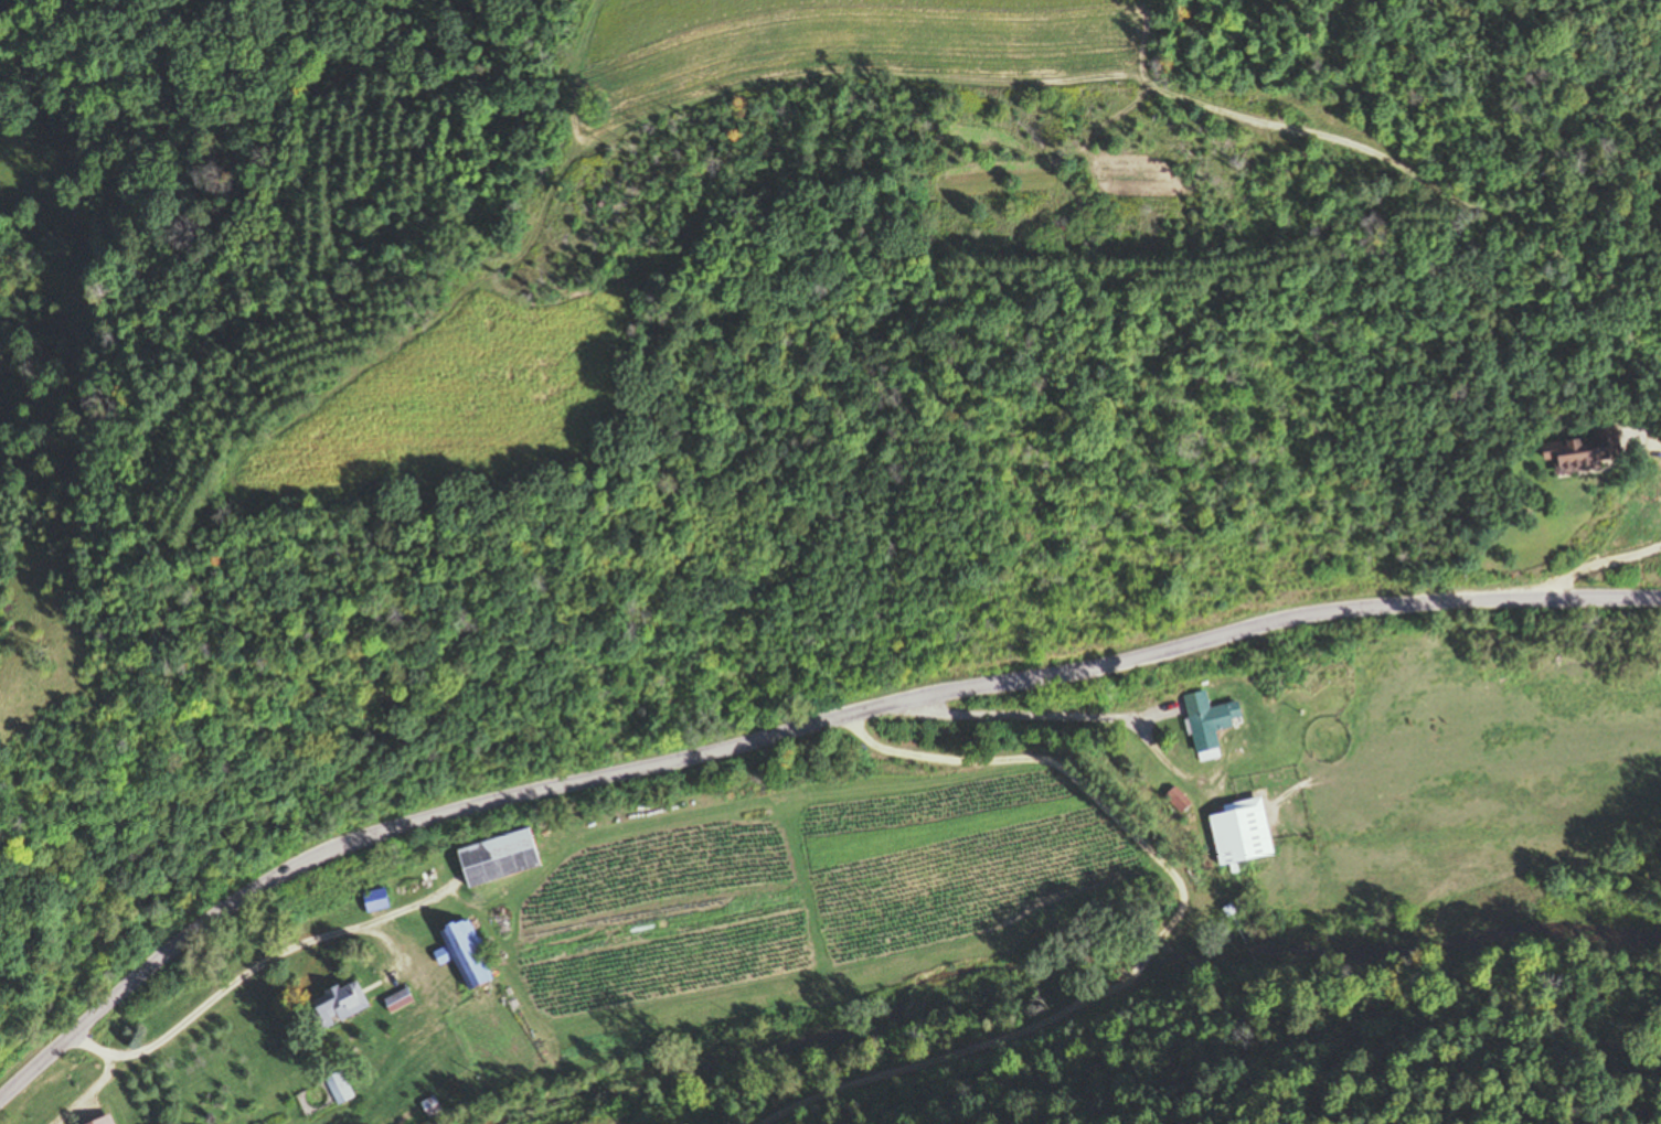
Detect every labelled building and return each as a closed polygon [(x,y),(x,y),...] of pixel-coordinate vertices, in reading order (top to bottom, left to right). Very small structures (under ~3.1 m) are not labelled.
[(1594,438),(1542,444),(1544,462),(1555,460),(1557,473),(1622,465),(1616,426),(1593,429),(1594,438)] [(1183,696),(1195,754),(1219,749),(1215,731),(1243,725),(1238,701),(1209,707),(1205,691),(1183,696)] [(1263,802),(1208,811),(1218,865),(1272,856),(1263,802)] [(467,888),(539,868),(529,830),(456,849),(467,888)] [(362,900),(368,915),(387,906),(381,891),(362,900)] [(493,981),(464,919),(439,931),(467,992),(493,981)] [(309,999),(321,1029),(368,1011),(356,981),(309,999)] [(412,1003),(405,990),(382,1002),(389,1015),(412,1003)] [(337,1107),(354,1099),(341,1071),(323,1080),(337,1107)] [(108,1115),(88,1123),(112,1123),(108,1115)]
